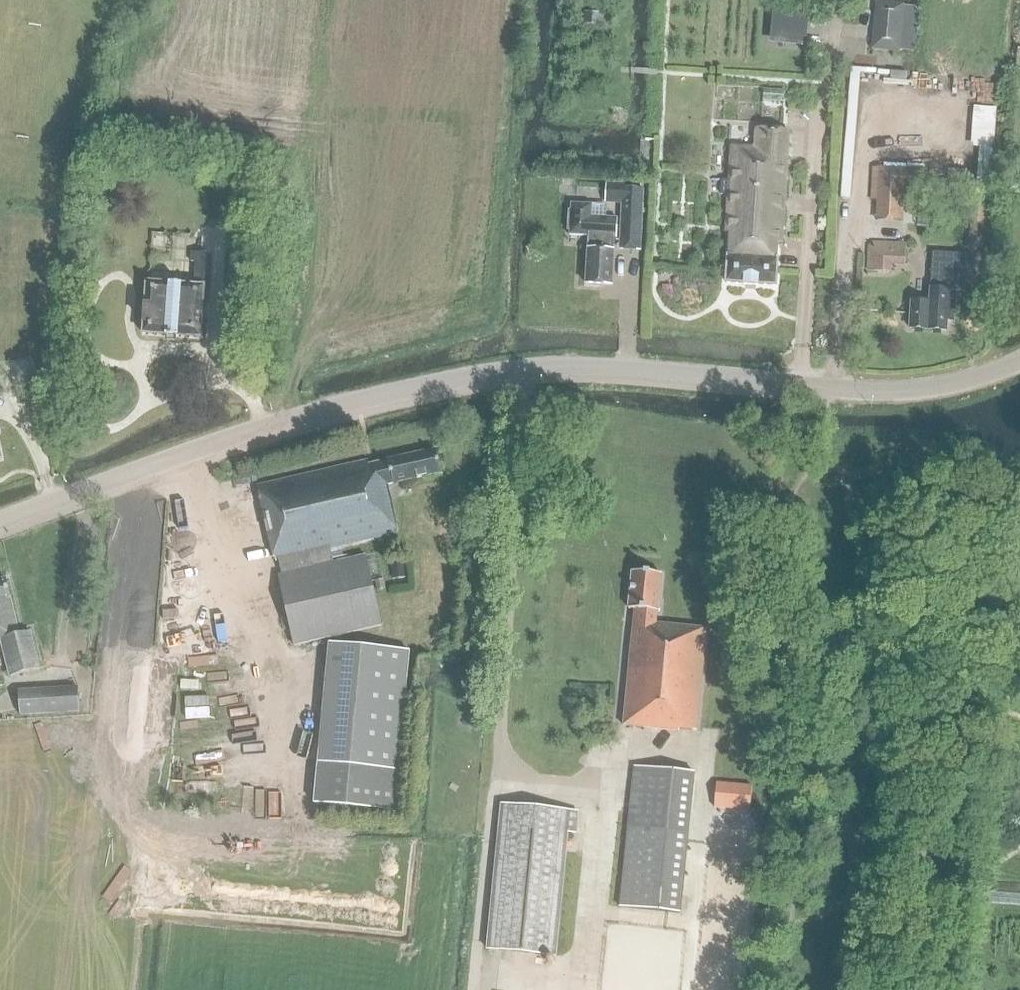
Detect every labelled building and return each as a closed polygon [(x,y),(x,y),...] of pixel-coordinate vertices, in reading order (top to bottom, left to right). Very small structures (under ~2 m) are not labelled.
[(875,4),(871,48),(895,51),(914,52),(918,8),(875,4)] [(772,13),(769,43),(786,45),(789,14),(772,13)] [(724,283),(773,286),(775,260),(773,260),(775,235),(779,235),(786,132),(755,129),(753,150),(730,148),(728,180),(720,180),(719,195),(727,195),(726,214),(731,214),(730,233),(729,233),(727,257),(726,257),(724,283)] [(904,191),(925,193),(926,169),(878,166),(878,168),(872,168),(870,201),(876,201),(875,221),(902,222),(904,191)] [(208,221),(232,222),(235,178),(210,177),(208,221)] [(605,184),(604,201),(621,201),(620,213),(642,214),(643,188),(622,187),(622,185),(605,184)] [(571,204),(569,235),(589,236),(588,249),(587,249),(585,283),(611,284),(613,246),(612,245),(613,238),(616,238),(617,219),(605,218),(605,209),(599,209),(599,206),(571,204)] [(642,214),(620,213),(618,249),(640,250),(642,214)] [(867,246),(866,271),(888,272),(889,265),(904,266),(905,243),(872,242),(867,246)] [(932,252),(928,299),(911,298),(908,327),(947,330),(948,320),(954,321),(957,291),(964,292),(967,255),(932,252)] [(143,336),(201,339),(205,254),(192,253),(191,263),(195,263),(193,287),(146,284),(143,336)] [(254,483),(272,558),(277,557),(280,573),(275,574),(291,644),(381,623),(365,554),(343,559),(330,562),(328,553),(326,546),(396,530),(385,483),(440,471),(435,448),(368,464),(367,457),(254,483)] [(341,550),(328,553),(330,562),(343,559),(341,550)] [(655,622),(660,574),(632,571),(627,608),(635,609),(623,724),(679,730),(679,728),(696,729),(707,627),(655,622)] [(382,579),(374,581),(377,591),(385,589),(382,579)] [(0,641),(9,675),(38,668),(30,633),(19,635),(10,599),(8,599),(3,580),(0,581),(0,641)] [(731,628),(744,630),(745,619),(733,618),(731,628)] [(409,651),(328,644),(313,803),(395,811),(409,651)] [(76,687),(17,690),(18,714),(78,710),(76,687)] [(634,767),(620,905),(680,911),(694,773),(634,767)] [(714,804),(748,808),(750,785),(716,782),(714,804)] [(488,948),(556,954),(567,831),(576,832),(578,811),(502,803),(488,948)] [(982,900),(1019,903),(1019,892),(983,888),(982,900)]
